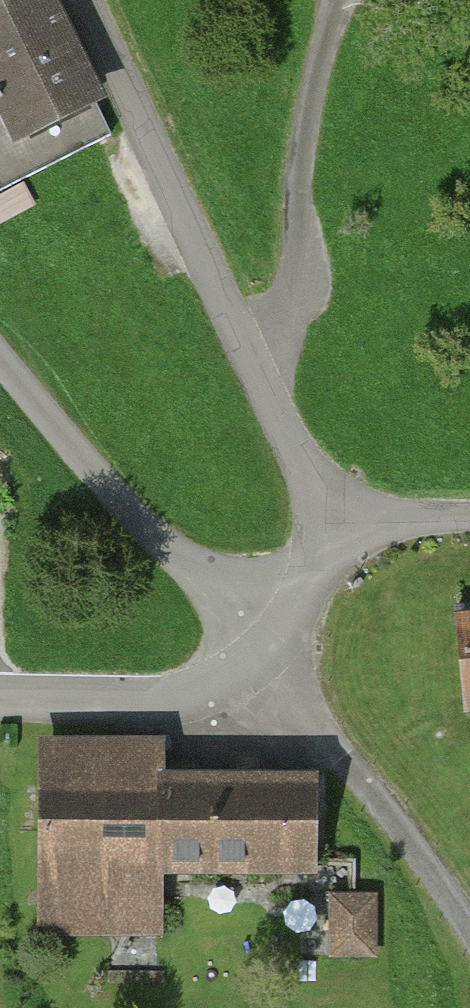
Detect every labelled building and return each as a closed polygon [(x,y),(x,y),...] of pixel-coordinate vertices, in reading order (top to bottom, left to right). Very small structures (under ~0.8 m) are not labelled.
[(110,135),(50,0),(22,0),(0,9),(0,183),(110,135)] [(155,868),(315,870),(316,780),(154,778),(154,744),(47,743),(45,929),(154,931),(155,868)] [(382,886),(332,886),(331,954),(381,955),(382,886)]
